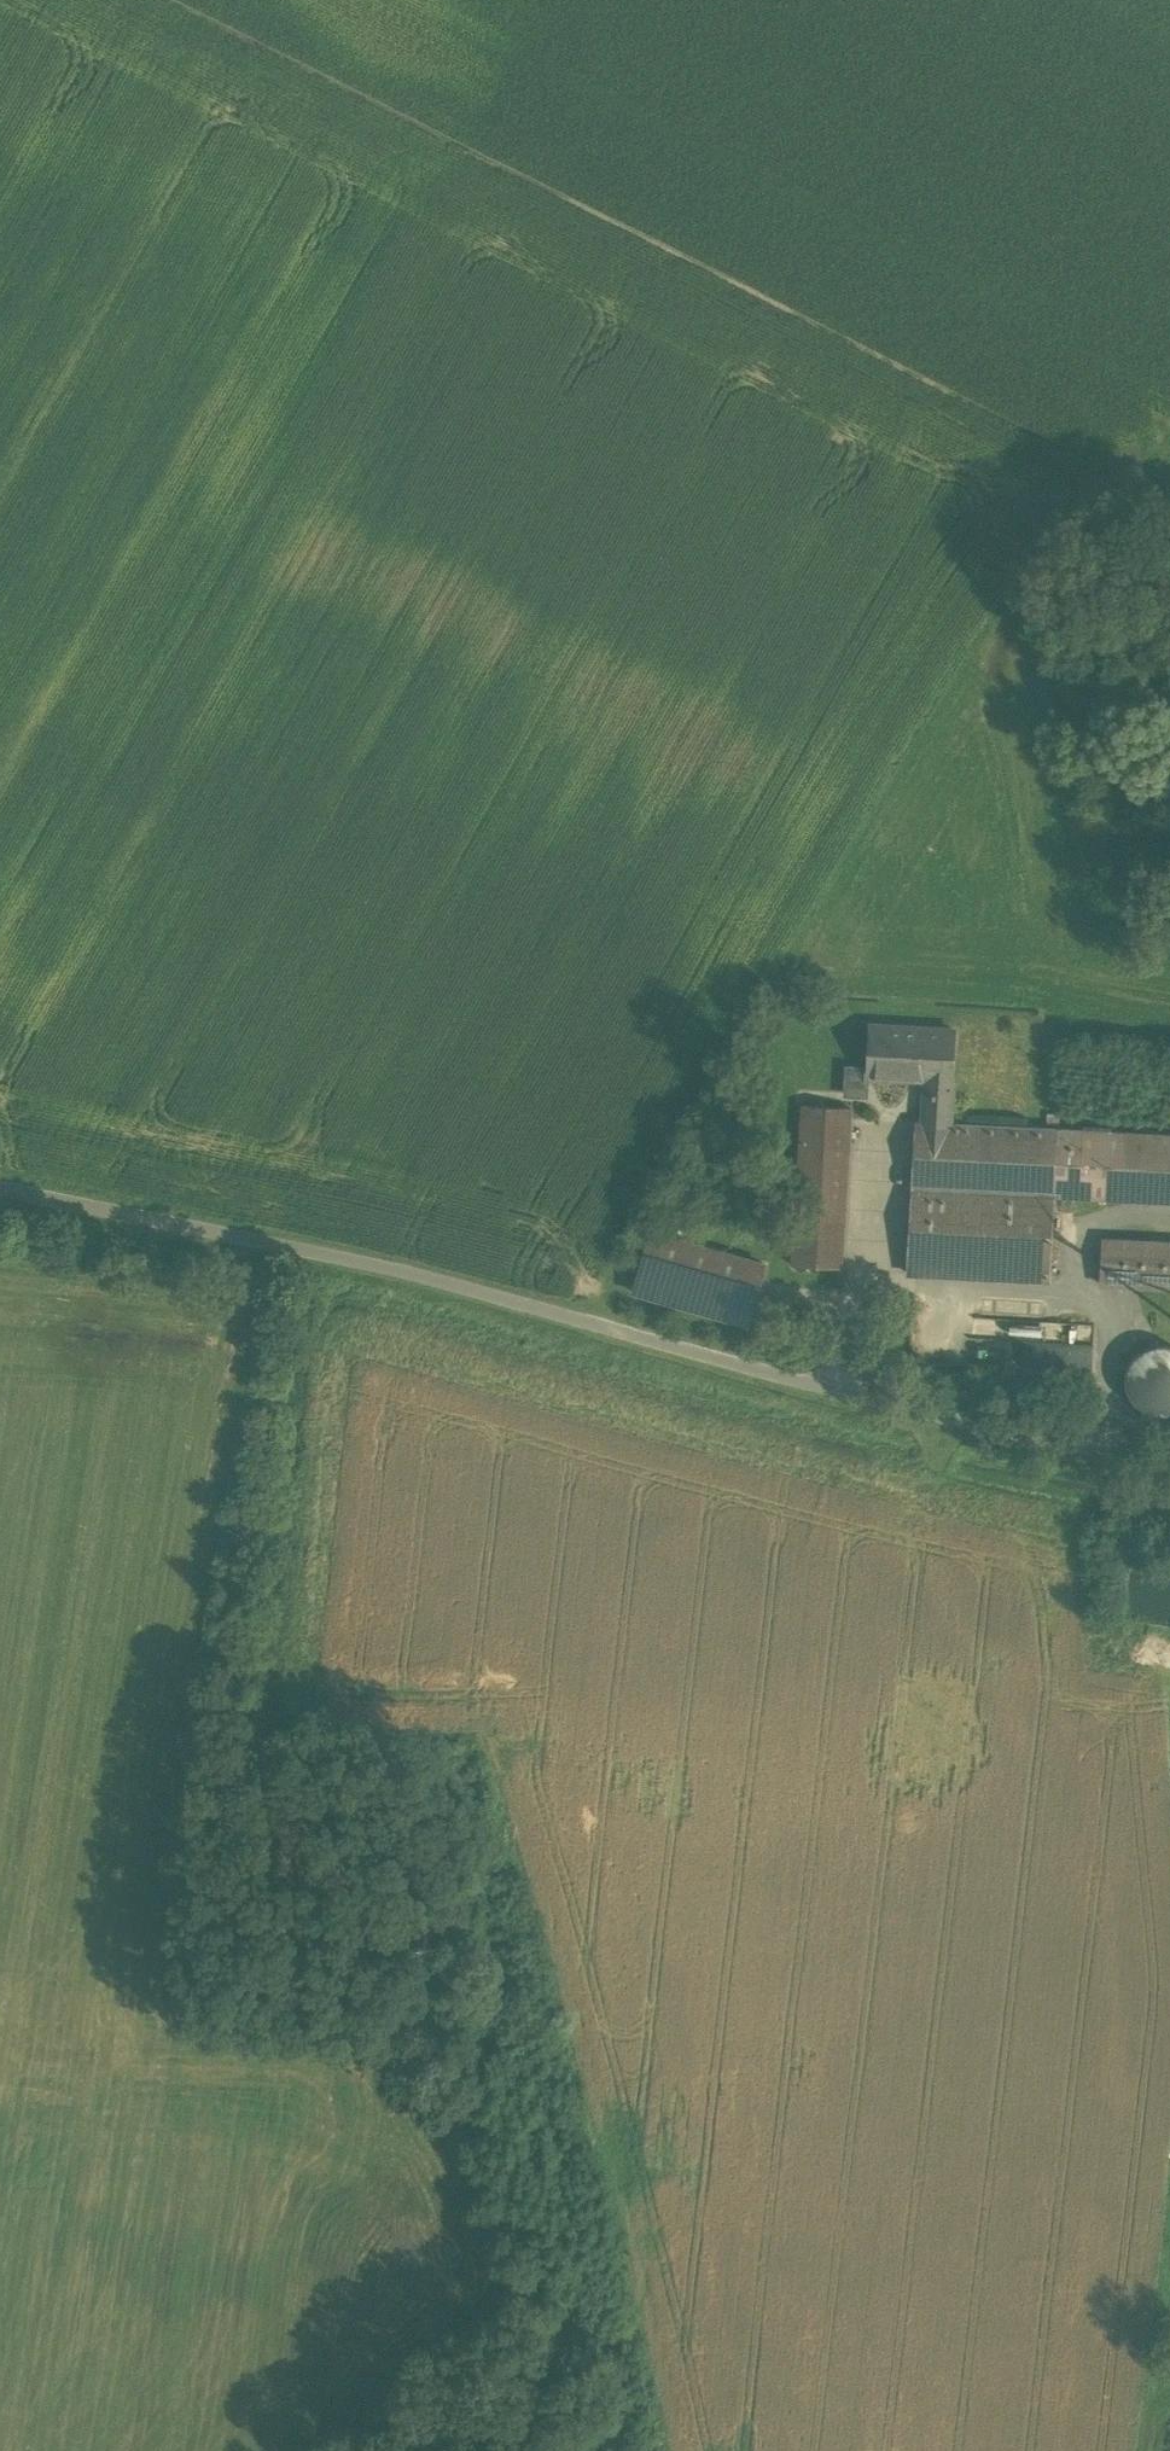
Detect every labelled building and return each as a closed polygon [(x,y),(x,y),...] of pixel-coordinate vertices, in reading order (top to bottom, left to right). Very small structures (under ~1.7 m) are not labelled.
[(868,1068),(868,1076),(927,1079),(924,1124),(950,1125),(955,1031),(871,1026),(868,1068)] [(868,1076),(868,1068),(842,1066),(839,1102),(866,1104),(868,1076)] [(851,1112),(799,1109),(790,1271),(842,1273),(851,1112)] [(909,1272),(1051,1279),(1056,1194),(1169,1201),(1169,1137),(950,1125),(924,1124),(917,1123),(909,1272)] [(763,1268),(649,1232),(629,1293),(744,1329),(763,1268)] [(1102,1244),(1100,1289),(1169,1291),(1169,1247),(1102,1244)] [(1150,1339),(1139,1344),(1129,1355),(1125,1367),(1126,1384),(1132,1394),(1141,1402),(1147,1404),(1158,1407),(1169,1404),(1169,1340),(1159,1338),(1150,1339)] [(1093,1366),(1094,1343),(1032,1342),(1032,1365),(1093,1366)]
